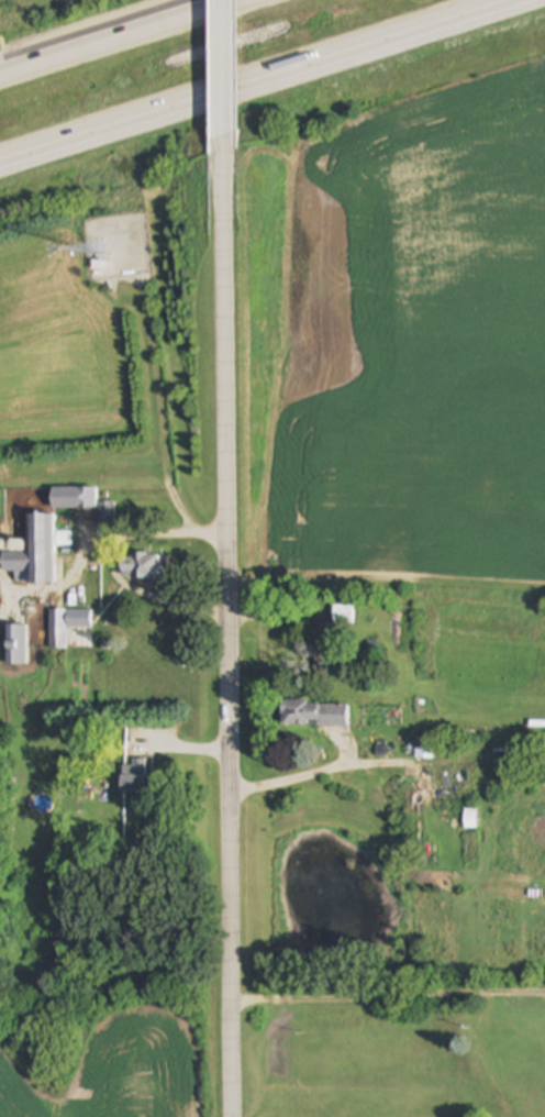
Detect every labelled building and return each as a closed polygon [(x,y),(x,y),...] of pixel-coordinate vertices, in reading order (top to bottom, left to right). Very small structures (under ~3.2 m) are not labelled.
[(97,488),(52,488),(52,509),(97,509),(97,488)] [(114,502),(100,502),(100,521),(114,521),(114,502)] [(55,514),(30,514),(30,553),(2,552),(2,572),(16,572),(15,583),(54,583),(55,514)] [(122,578),(166,579),(166,554),(122,553),(122,578)] [(355,605),(334,605),(334,626),(355,626),(355,605)] [(92,627),(92,610),(51,610),(51,648),(67,648),(67,627),(92,627)] [(7,626),(7,666),(28,666),(28,626),(7,626)] [(349,702),(283,701),(283,725),(349,726),(349,702)] [(122,761),(122,791),(148,791),(148,761),(122,761)] [(479,766),(427,766),(427,801),(479,801),(479,766)]
